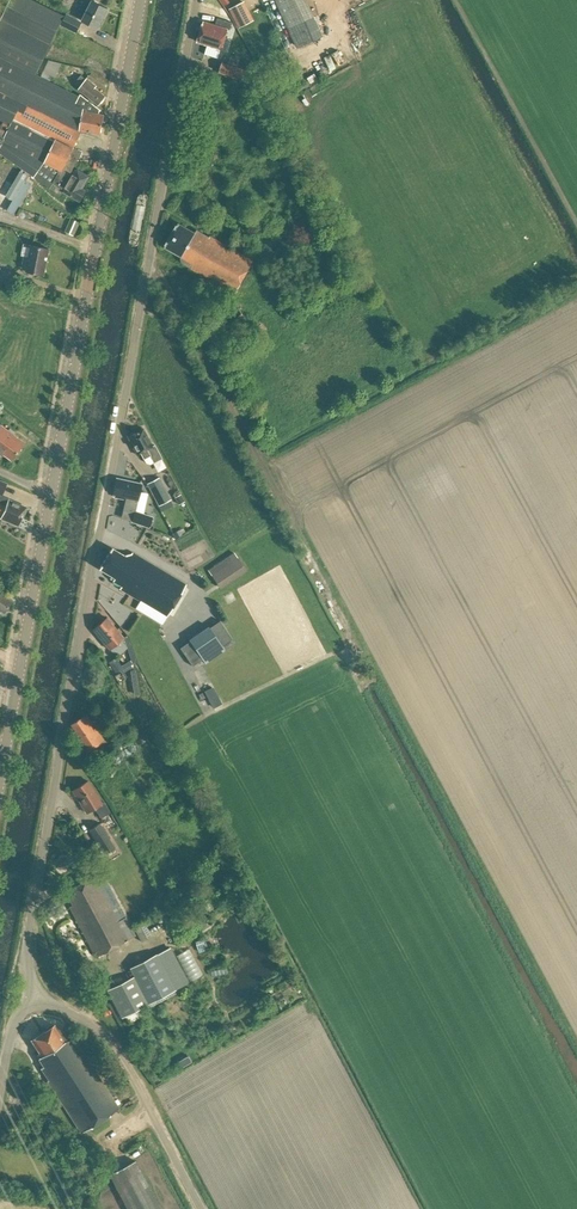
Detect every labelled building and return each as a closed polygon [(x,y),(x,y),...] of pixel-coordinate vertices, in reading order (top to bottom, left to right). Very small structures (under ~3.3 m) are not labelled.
[(36,0),(0,0),(0,152),(34,176),(34,177),(60,195),(64,190),(81,200),(86,191),(82,188),(89,177),(74,168),(82,152),(74,148),(82,132),(83,131),(101,134),(105,115),(100,114),(100,110),(101,111),(102,111),(97,107),(80,94),(78,96),(36,75),(65,15),(36,0)] [(108,9),(93,1),(94,0),(85,0),(80,10),(86,14),(83,21),(98,29),(108,9)] [(307,0),(275,0),(288,29),(314,18),(307,0)] [(252,20),(243,3),(230,9),(240,27),(252,20)] [(61,25),(77,33),(83,22),(67,14),(61,25)] [(225,57),(229,37),(226,36),(228,25),(211,22),(209,33),(200,32),(196,52),(225,57)] [(293,44),(297,55),(310,50),(306,39),(293,44)] [(55,80),(62,63),(50,58),(43,75),(55,80)] [(241,82),(243,74),(244,71),(222,63),(218,74),(241,82)] [(99,105),(106,96),(96,88),(97,86),(87,79),(86,80),(81,76),(77,81),(82,85),(79,89),(99,105)] [(20,172),(5,197),(13,201),(6,211),(13,215),(31,184),(24,180),(27,176),(20,172)] [(66,232),(75,236),(81,222),(72,219),(66,232)] [(236,294),(254,261),(210,236),(210,237),(197,230),(196,233),(179,223),(165,247),(182,257),(181,259),(182,262),(184,264),(191,268),(192,268),(236,294)] [(44,275),(49,249),(32,245),(29,258),(25,257),(23,267),(27,268),(27,272),(44,275)] [(23,444),(12,436),(13,435),(14,434),(8,430),(7,431),(0,426),(0,455),(1,456),(2,453),(11,460),(23,444)] [(153,463),(162,459),(154,445),(153,446),(149,439),(147,440),(142,429),(128,436),(133,445),(132,446),(137,455),(141,453),(144,459),(150,456),(153,463)] [(146,482),(158,506),(170,500),(157,476),(146,482)] [(116,479),(115,483),(113,495),(115,495),(114,497),(137,502),(141,484),(116,479)] [(1,516),(0,518),(18,525),(22,516),(24,516),(27,509),(13,503),(13,502),(4,498),(4,496),(1,495),(6,484),(0,481),(0,516),(1,516)] [(184,502),(180,495),(175,498),(178,504),(184,502)] [(130,520),(149,527),(152,518),(133,510),(130,520)] [(161,626),(186,585),(132,553),(131,554),(124,555),(124,556),(112,548),(99,569),(114,578),(113,581),(121,586),(120,589),(140,601),(136,607),(143,611),(141,614),(161,626)] [(220,590),(246,573),(234,554),(207,571),(220,590)] [(3,613),(11,601),(0,594),(0,610),(3,613)] [(110,650),(124,638),(107,618),(93,629),(110,650)] [(208,628),(189,641),(206,665),(225,652),(208,628)] [(116,673),(122,669),(115,658),(109,662),(116,673)] [(215,685),(205,689),(214,707),(223,703),(215,685)] [(83,754),(104,741),(86,714),(70,724),(72,727),(69,730),(75,739),(73,740),(83,754)] [(100,818),(110,812),(103,802),(101,803),(88,781),(72,791),(86,813),(94,808),(100,818)] [(104,856),(115,849),(100,824),(88,831),(104,856)] [(96,957),(135,936),(104,877),(97,880),(94,876),(65,891),(73,905),(69,907),(96,957)] [(189,935),(197,923),(190,918),(181,930),(189,935)] [(147,939),(140,925),(134,928),(141,942),(147,939)] [(173,956),(169,949),(129,970),(133,977),(107,991),(121,1019),(189,984),(174,956),(173,956)] [(81,1133),(119,1108),(74,1039),(72,1040),(64,1041),(54,1025),(52,1026),(52,1025),(49,1025),(46,1027),(45,1030),(46,1030),(31,1040),(42,1056),(38,1058),(43,1066),(41,1068),(48,1080),(47,1081),(48,1082),(42,1085),(46,1092),(52,1088),(81,1133)] [(191,1062),(188,1056),(175,1063),(179,1069),(191,1062)] [(109,1175),(127,1208),(160,1208),(135,1161),(109,1175)]
